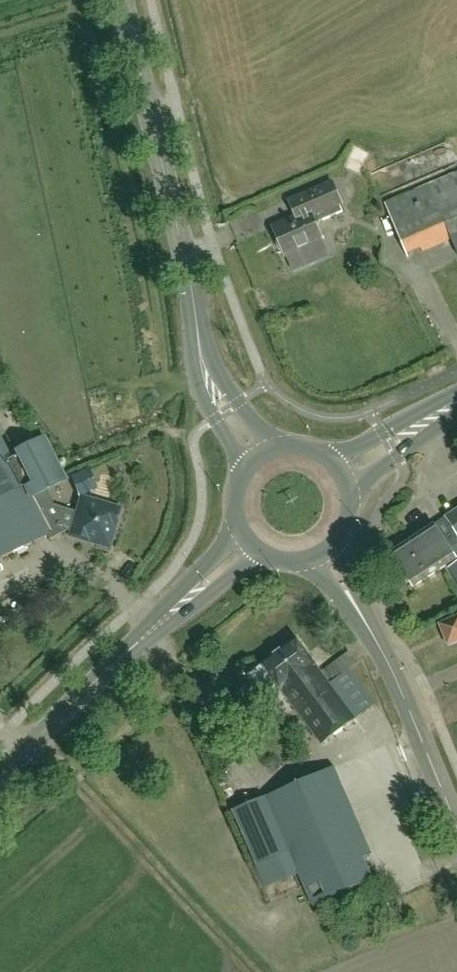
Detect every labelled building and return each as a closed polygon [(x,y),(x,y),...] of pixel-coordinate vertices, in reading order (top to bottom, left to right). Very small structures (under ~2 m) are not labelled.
[(372,168),(373,147),(350,146),(349,167),(372,168)] [(385,203),(405,249),(419,243),(422,251),(452,239),(456,250),(456,173),(385,203)] [(315,211),(320,221),(343,211),(340,205),(342,204),(333,182),(290,201),(296,216),(297,219),(315,211)] [(316,223),(320,221),(315,211),(297,219),(296,216),(273,226),(278,238),(276,242),(279,250),(284,252),(286,256),(323,240),(316,223)] [(48,533),(51,537),(66,529),(71,531),(69,535),(107,547),(120,509),(81,497),(77,511),(52,503),(45,489),(64,479),(43,437),(15,452),(17,456),(11,458),(0,438),(0,558),(48,533)] [(89,470),(71,478),(78,496),(96,488),(89,470)] [(446,517),(456,534),(456,510),(446,517)] [(414,587),(456,559),(434,525),(391,553),(414,587)] [(245,576),(259,570),(254,560),(240,566),(245,576)] [(456,640),(456,619),(442,625),(449,643),(456,640)] [(262,665),(249,675),(265,698),(279,687),(281,690),(282,690),(322,744),(356,719),(356,720),(375,705),(349,669),(357,663),(349,652),(333,665),(334,667),(324,675),(315,665),(316,665),(296,639),(262,664),(262,665)] [(373,880),(326,771),(266,797),(266,798),(234,811),(258,865),(290,852),(313,906),(373,880)] [(366,810),(370,822),(385,818),(382,806),(366,810)]
